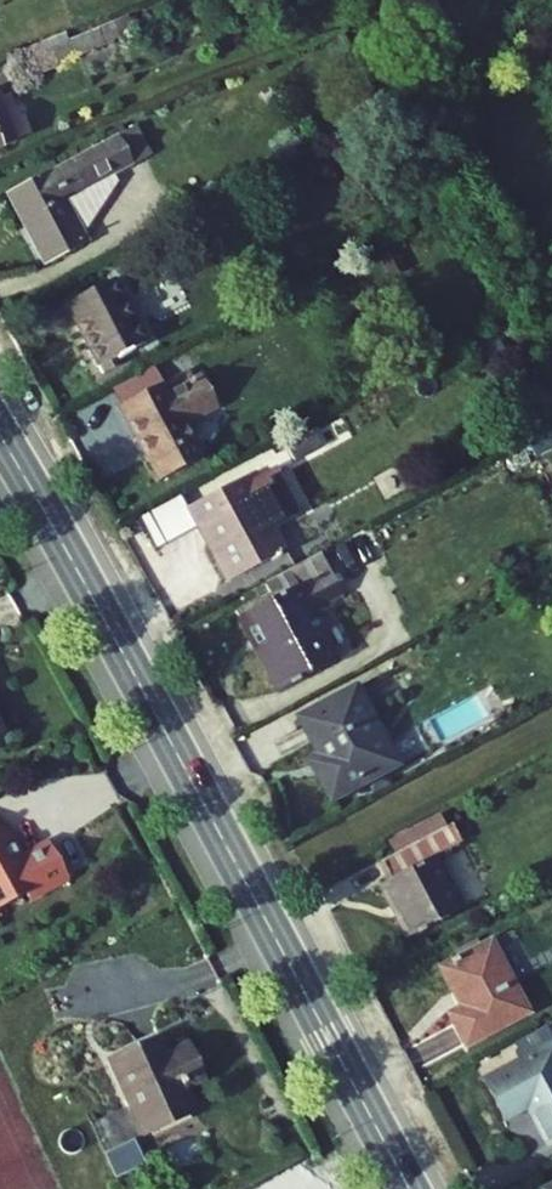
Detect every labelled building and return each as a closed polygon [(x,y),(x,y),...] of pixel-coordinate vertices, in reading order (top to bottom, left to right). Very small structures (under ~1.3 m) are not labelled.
[(0,43),(0,53),(6,69),(41,56),(40,55),(118,25),(111,8),(52,31),(49,24),(0,43)] [(134,116),(5,186),(42,255),(86,231),(62,188),(148,141),(134,116)] [(66,299),(108,374),(126,364),(121,356),(153,339),(115,271),(66,299)] [(122,399),(164,476),(207,453),(188,417),(223,399),(206,367),(171,385),(166,375),(122,399)] [(256,470),(191,506),(231,580),(287,550),(277,531),(289,525),(291,517),(276,488),(268,492),(256,470)] [(309,586),(339,569),(330,554),(300,570),(306,580),(309,586)] [(309,586),(306,580),(246,613),(288,689),(348,656),(322,609),(352,592),(339,569),(309,586)] [(329,775),(344,803),(395,775),(381,749),(396,741),(370,694),(315,724),(340,769),(329,775)] [(381,749),(395,775),(410,767),(396,741),(381,749)] [(0,878),(32,860),(12,825),(0,831),(0,878)] [(384,891),(415,946),(459,921),(444,894),(455,888),(440,863),(469,846),(458,826),(388,865),(398,883),(384,891)] [(444,894),(459,921),(475,912),(460,886),(455,888),(444,894)] [(457,1019),(476,1053),(542,1017),(502,945),(453,972),(474,1010),(457,1019)] [(154,1035),(101,1064),(140,1135),(189,1109),(176,1085),(200,1073),(183,1040),(162,1051),(154,1035)] [(551,1145),(551,1051),(491,1084),(513,1123),(534,1112),(551,1145)] [(115,1176),(143,1162),(131,1138),(103,1152),(115,1176)]
